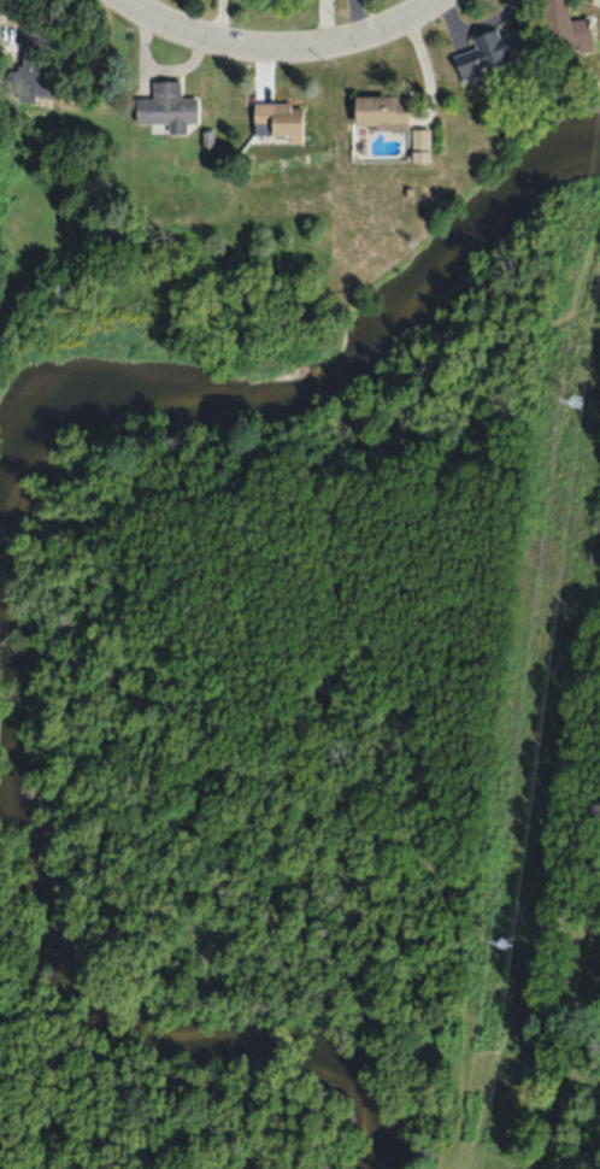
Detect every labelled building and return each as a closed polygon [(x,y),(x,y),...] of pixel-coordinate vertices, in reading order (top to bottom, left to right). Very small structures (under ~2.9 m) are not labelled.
[(546,52),(592,50),(590,18),(569,18),(568,0),(544,0),(546,52)] [(461,82),(483,75),(480,66),(503,59),(506,67),(518,64),(516,55),(526,52),(519,29),(498,36),(495,28),(471,35),(475,47),(453,54),(461,82)] [(48,95),(52,52),(22,49),(18,92),(48,95)] [(180,80),(154,80),(154,97),(136,97),(136,122),(168,122),(168,132),(186,132),(186,121),(198,121),(198,96),(180,96),(180,80)] [(408,94),(354,94),(354,127),(408,127),(408,94)] [(253,101),(253,134),(302,134),(302,101),(253,101)] [(430,128),(411,128),(411,162),(430,162),(430,128)]
